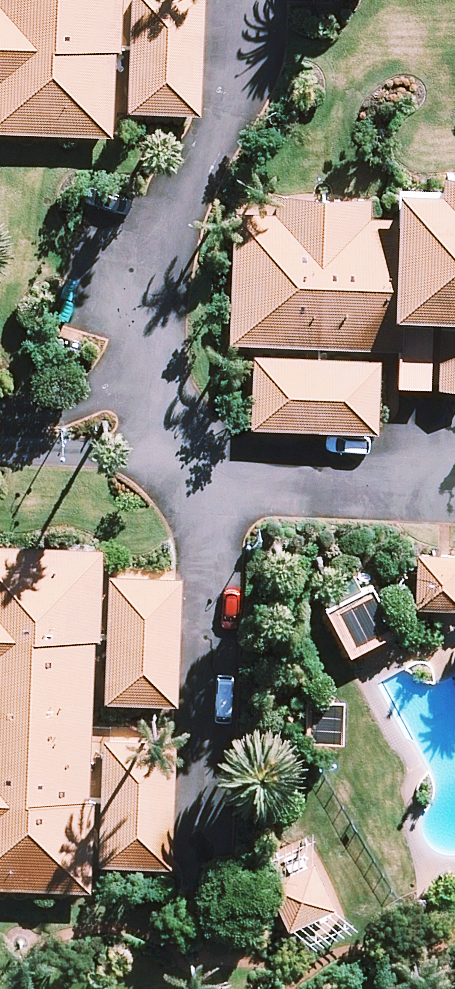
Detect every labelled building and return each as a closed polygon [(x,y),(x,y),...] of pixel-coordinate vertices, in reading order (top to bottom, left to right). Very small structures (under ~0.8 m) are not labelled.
[(117,145),(124,0),(0,0),(0,140),(117,145)] [(212,0),(141,0),(136,123),(206,126),(212,0)] [(447,178),(447,196),(405,195),(404,224),(401,322),(454,324),(454,178),(447,178)] [(401,322),(404,224),(378,224),(378,205),(282,202),(281,219),(240,218),(237,350),(400,355),(401,322)] [(388,366),(260,361),(257,435),(385,440),(388,366)] [(107,556),(0,551),(0,894),(92,898),(107,556)] [(424,560),(423,614),(454,615),(454,561),(424,560)] [(190,584),(117,581),(111,709),(184,712),(190,584)] [(402,638),(379,593),(333,616),(357,661),(402,638)] [(348,750),(350,707),(313,705),(311,748),(348,750)] [(184,750),(110,747),(105,872),(178,875),(184,750)] [(296,937),(344,915),(323,868),(274,890),(296,937)]
